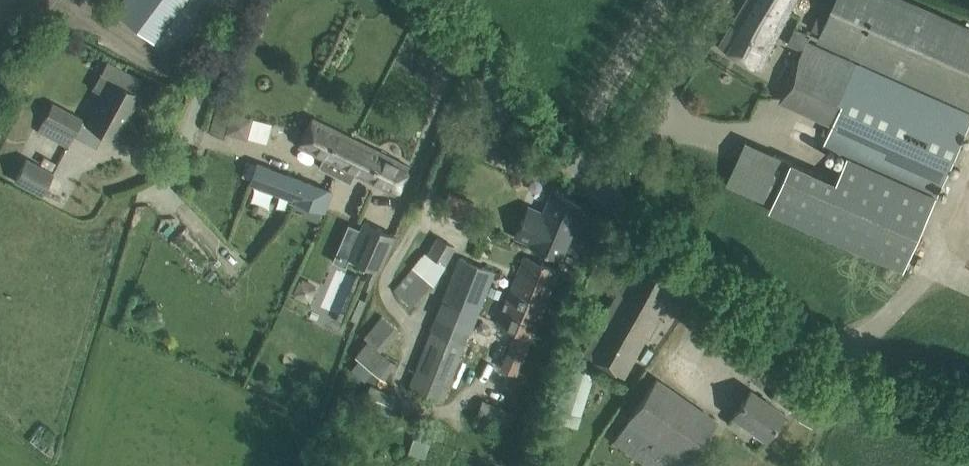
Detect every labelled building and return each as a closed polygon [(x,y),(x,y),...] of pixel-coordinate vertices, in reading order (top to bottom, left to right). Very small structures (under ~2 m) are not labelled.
[(114,11),(153,40),(184,0),(122,0),(114,11)] [(737,55),(762,69),(796,0),(746,0),(719,45),(737,55)] [(968,105),(968,28),(906,0),(838,0),(821,40),(968,105)] [(779,100),(834,124),(825,145),(849,156),(938,194),(968,123),(968,112),(860,65),(807,42),(810,35),(795,28),(789,43),(801,49),(779,100)] [(141,79),(106,60),(99,72),(111,78),(87,122),(115,138),(139,94),(133,90),(134,89),(135,89),(141,79)] [(219,100),(210,132),(225,137),(226,131),(246,137),(252,116),(232,111),(234,104),(219,100)] [(53,102),(38,129),(67,145),(83,118),(53,102)] [(298,145),(339,166),(353,138),(312,117),(298,145)] [(353,138),(339,166),(395,193),(409,165),(353,138)] [(776,154),(757,197),(773,204),(792,161),(776,154)] [(771,208),(768,213),(808,230),(905,271),(927,219),(938,194),(849,156),(837,181),(830,178),(792,161),(773,204),(771,208)] [(14,179),(41,194),(52,173),(26,158),(14,179)] [(301,216),(318,222),(321,211),(324,212),(332,191),(257,163),(249,184),(296,201),(294,208),(303,211),(301,216)] [(560,258),(582,208),(552,190),(541,218),(526,211),(515,237),(530,243),(529,245),(560,258)] [(373,283),(395,234),(364,221),(348,258),(370,267),(365,279),(373,283)] [(454,247),(438,237),(394,290),(412,304),(431,283),(445,264),(454,247)] [(640,256),(631,274),(612,312),(607,313),(583,353),(624,377),(677,276),(640,256)] [(493,270),(460,257),(408,388),(442,402),(493,270)] [(525,257),(498,323),(516,331),(506,355),(500,369),(515,375),(521,361),(531,337),(558,270),(525,257)] [(349,322),(363,286),(353,282),(339,318),(349,322)] [(366,342),(354,356),(382,381),(396,365),(379,350),(397,329),(381,315),(362,337),(366,342)] [(594,369),(573,362),(558,408),(580,416),(586,396),(594,369)] [(656,379),(613,441),(649,465),(683,465),(715,420),(656,379)] [(361,404),(387,416),(396,396),(375,387),(370,384),(361,404)] [(783,412),(750,390),(733,414),(766,437),(783,412)] [(505,408),(481,399),(474,417),(498,426),(505,408)]
